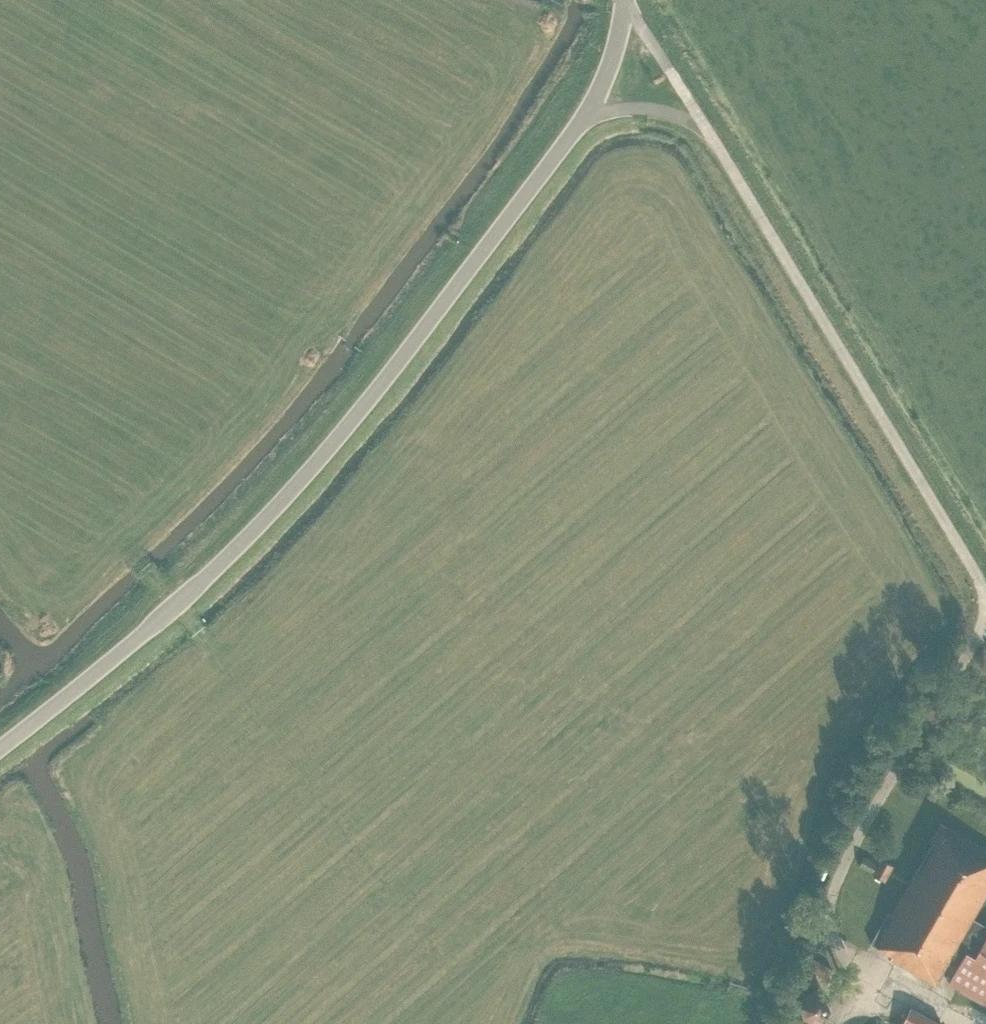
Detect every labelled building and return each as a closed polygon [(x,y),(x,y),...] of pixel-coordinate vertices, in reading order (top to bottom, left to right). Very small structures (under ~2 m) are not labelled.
[(972,962),(958,988),(985,1004),(985,926),(973,919),(985,896),(985,848),(941,823),(930,841),(933,842),(892,914),(889,912),(871,943),(893,955),(891,959),(936,985),(954,952),(972,962)] [(864,855),(859,865),(872,872),(877,862),(864,855)] [(881,859),(873,874),(886,881),(894,866),(881,859)] [(800,1002),(802,1012),(813,1018),(823,1015),(829,1003),(827,993),(817,987),(804,991),(800,1002)] [(902,1023),(942,1023),(912,1006),(902,1023)]
